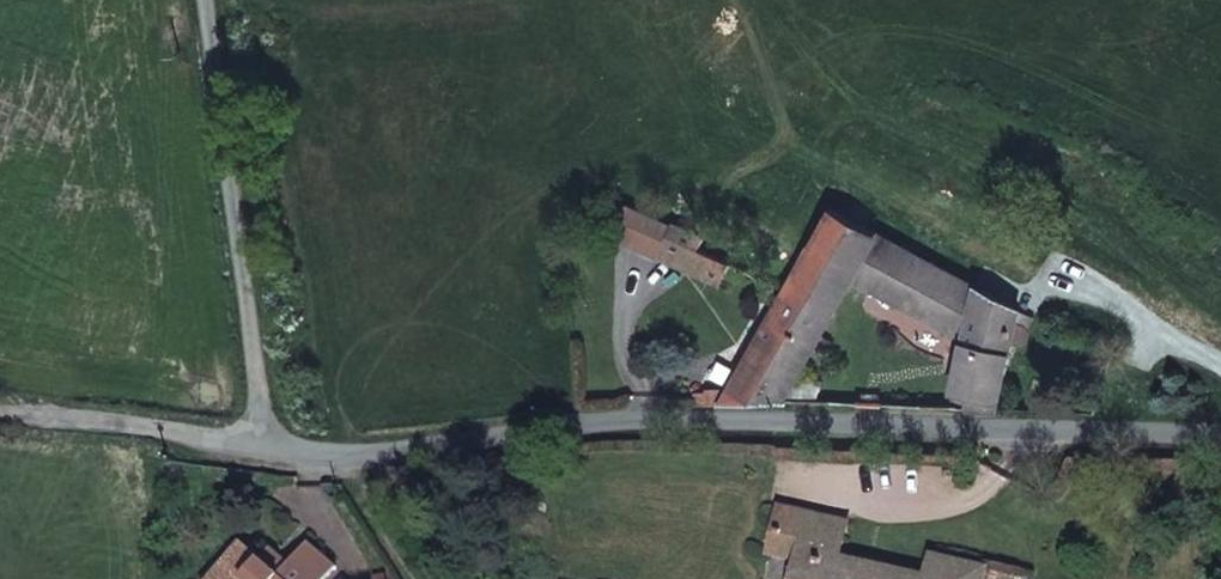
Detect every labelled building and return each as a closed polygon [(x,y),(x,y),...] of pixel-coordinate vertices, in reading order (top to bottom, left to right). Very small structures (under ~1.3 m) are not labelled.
[(616,236),(662,257),(678,225),(675,224),(660,216),(629,203),(608,211),(623,220),(616,236)] [(816,305),(813,311),(829,320),(853,279),(874,291),(900,245),(879,233),(836,211),(790,290),(816,305)] [(678,225),(662,257),(722,284),(731,264),(714,256),(699,249),(704,238),(678,225)] [(874,291),(968,339),(980,288),(900,245),(874,291)] [(954,409),(998,409),(1013,343),(1015,343),(1021,345),(1023,345),(1025,344),(1027,342),(1029,340),(1029,337),(1029,334),(1028,330),(1027,329),(1025,327),(1019,325),(1017,324),(1021,309),(980,288),(968,339),(954,409)] [(695,405),(722,404),(783,401),(814,346),(820,337),(829,320),(813,311),(816,305),(790,290),(731,390),(727,387),(709,389),(707,392),(696,394),(695,405)] [(814,346),(825,353),(831,342),(820,337),(814,346)] [(849,522),(781,505),(775,531),(804,538),(799,558),(794,578),(958,578),(962,562),(933,555),(928,577),(876,564),(874,574),(858,570),(860,561),(840,556),(849,522)] [(804,538),(775,531),(771,551),(799,558),(804,538)] [(244,541),(211,578),(327,578),(338,566),(310,542),(290,565),(272,550),(265,559),(244,541)] [(874,574),(876,564),(860,561),(858,570),(874,574)] [(985,567),(962,562),(958,578),(982,578),(985,567)]
